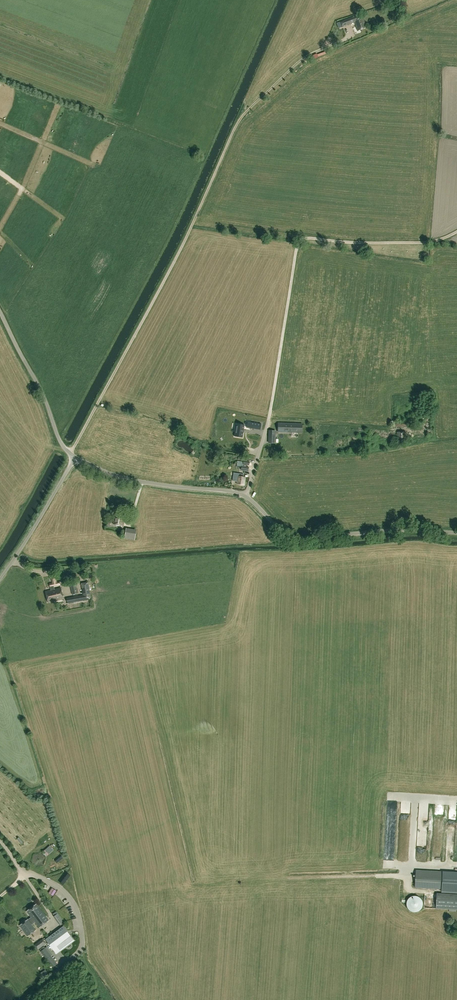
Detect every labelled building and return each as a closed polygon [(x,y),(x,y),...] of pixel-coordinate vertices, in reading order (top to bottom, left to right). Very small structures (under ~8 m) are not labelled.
[(342,27),(350,24),(354,22),(358,31),(366,27),(362,17),(357,19),(356,15),(340,21),(342,27)] [(251,422),(250,428),(261,430),(262,424),(251,422)] [(236,423),(234,436),(243,438),(245,425),(236,423)] [(278,432),(294,432),(302,433),(302,424),(295,424),(279,423),(278,432)] [(397,432),(397,440),(406,440),(406,431),(397,432)] [(241,470),(248,471),(249,467),(246,466),(247,464),(249,465),(250,461),(244,460),(243,464),(244,464),(243,466),(242,466),(241,470)] [(245,484),(246,477),(238,476),(237,484),(245,484)] [(115,513),(113,523),(123,525),(125,515),(115,513)] [(136,529),(126,528),(124,538),(135,540),(136,529)] [(48,602),(63,599),(61,588),(53,590),(53,588),(54,588),(54,586),(60,585),(59,581),(50,584),(51,590),(46,591),(48,602)] [(82,588),(83,595),(66,598),(67,603),(91,599),(89,588),(88,582),(81,583),(82,588)] [(43,814),(46,811),(40,805),(37,808),(43,814)] [(415,888),(441,889),(441,892),(456,892),(456,872),(439,871),(438,871),(416,870),(415,888)] [(407,906),(408,909),(411,910),(414,911),(417,911),(419,910),(421,908),(423,905),(423,902),(423,900),(421,897),(419,896),(417,894),(414,894),(411,895),(408,897),(407,900),(406,903),(407,906)] [(436,894),(436,909),(456,910),(456,895),(436,894)] [(28,936),(36,930),(31,924),(34,921),(39,928),(49,920),(36,904),(26,911),(31,918),(28,920),(20,926),(28,936)] [(74,940),(64,926),(46,940),(56,954),(74,940)] [(34,945),(38,950),(46,944),(42,939),(34,945)] [(57,963),(51,956),(46,959),(52,967),(57,963)]
